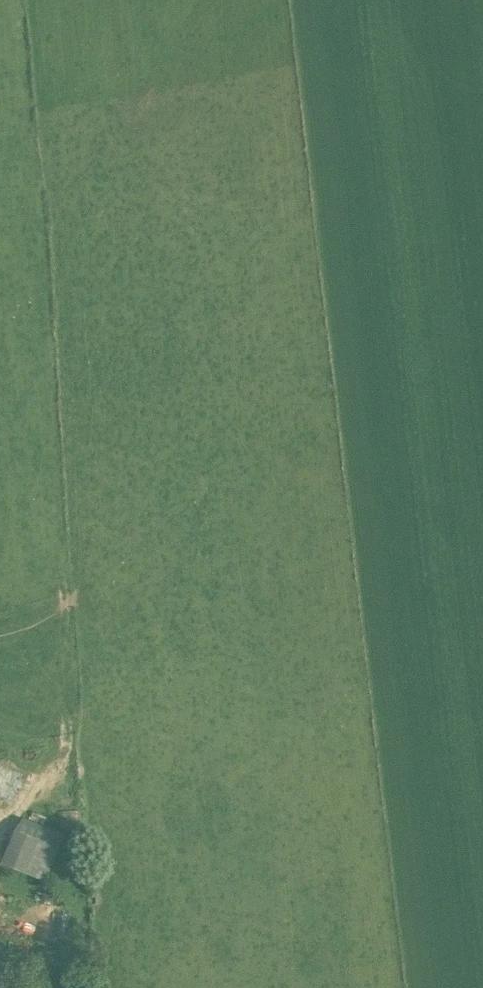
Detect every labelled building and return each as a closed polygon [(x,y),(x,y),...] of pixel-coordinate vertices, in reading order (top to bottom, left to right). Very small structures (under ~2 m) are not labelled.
[(2,864),(46,882),(65,834),(21,816),(2,864)]
